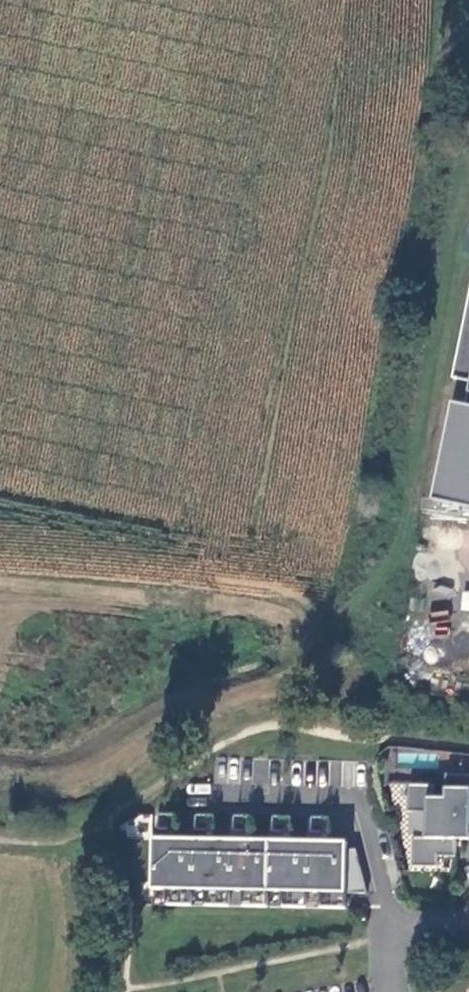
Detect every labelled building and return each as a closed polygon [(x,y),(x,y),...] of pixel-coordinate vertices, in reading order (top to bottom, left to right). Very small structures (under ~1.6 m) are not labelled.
[(454,375),(468,378),(468,298),(454,375)] [(467,402),(453,399),(434,496),(468,503),(468,390),(467,402)] [(447,776),(447,800),(436,800),(436,787),(410,787),(410,814),(428,815),(428,840),(415,840),(415,869),(440,869),(440,859),(458,859),(459,841),(468,842),(468,776),(447,776)] [(346,843),(153,839),(153,891),(168,891),(168,906),(192,907),(193,891),(206,891),(206,907),(231,907),(231,892),(244,892),(244,907),(268,908),(268,892),(283,893),(283,908),(307,908),(307,893),(321,893),(321,909),(346,909),(346,894),(368,894),(356,850),(346,850),(346,843)]
